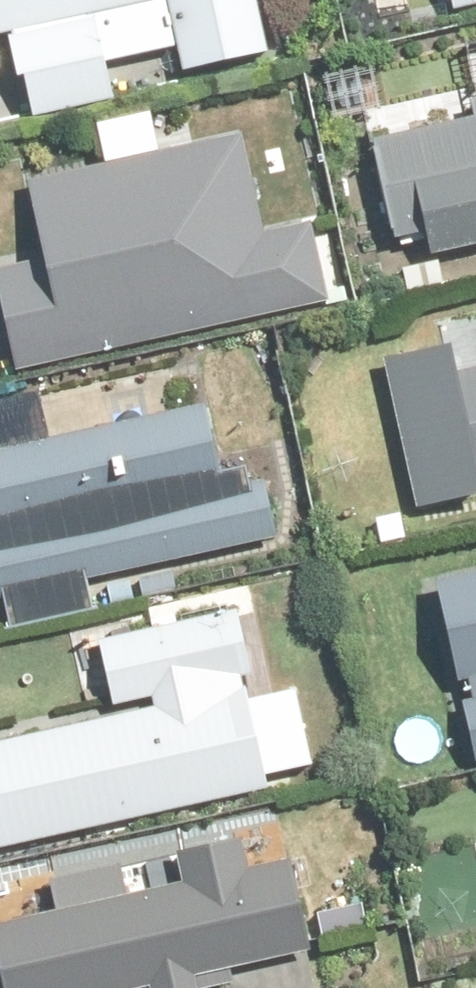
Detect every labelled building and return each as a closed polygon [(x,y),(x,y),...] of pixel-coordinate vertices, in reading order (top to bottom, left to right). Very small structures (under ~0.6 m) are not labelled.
[(13,35),(30,118),(115,101),(107,65),(179,51),(184,73),(270,56),(259,0),(0,0),(0,37),(13,35)] [(455,11),(475,7),(475,0),(453,0),(455,11)] [(375,68),(327,78),(336,121),(384,111),(375,68)] [(368,118),(395,239),(424,232),(430,259),(475,248),(475,93),(368,118)] [(242,137),(32,183),(50,264),(0,274),(0,286),(18,370),(329,302),(312,224),(263,235),(242,137)] [(457,376),(453,351),(387,363),(414,505),(475,493),(475,372),(457,376)] [(215,405),(0,452),(0,629),(96,608),(90,582),(278,541),(262,468),(230,475),(215,405)] [(440,584),(475,749),(475,577),(440,584)] [(240,611),(102,641),(119,719),(0,745),(0,849),(269,790),(247,686),(256,684),(240,611)] [(241,837),(120,869),(117,859),(0,890),(0,987),(245,987),(240,971),(321,950),(298,861),(250,873),(241,837)]
